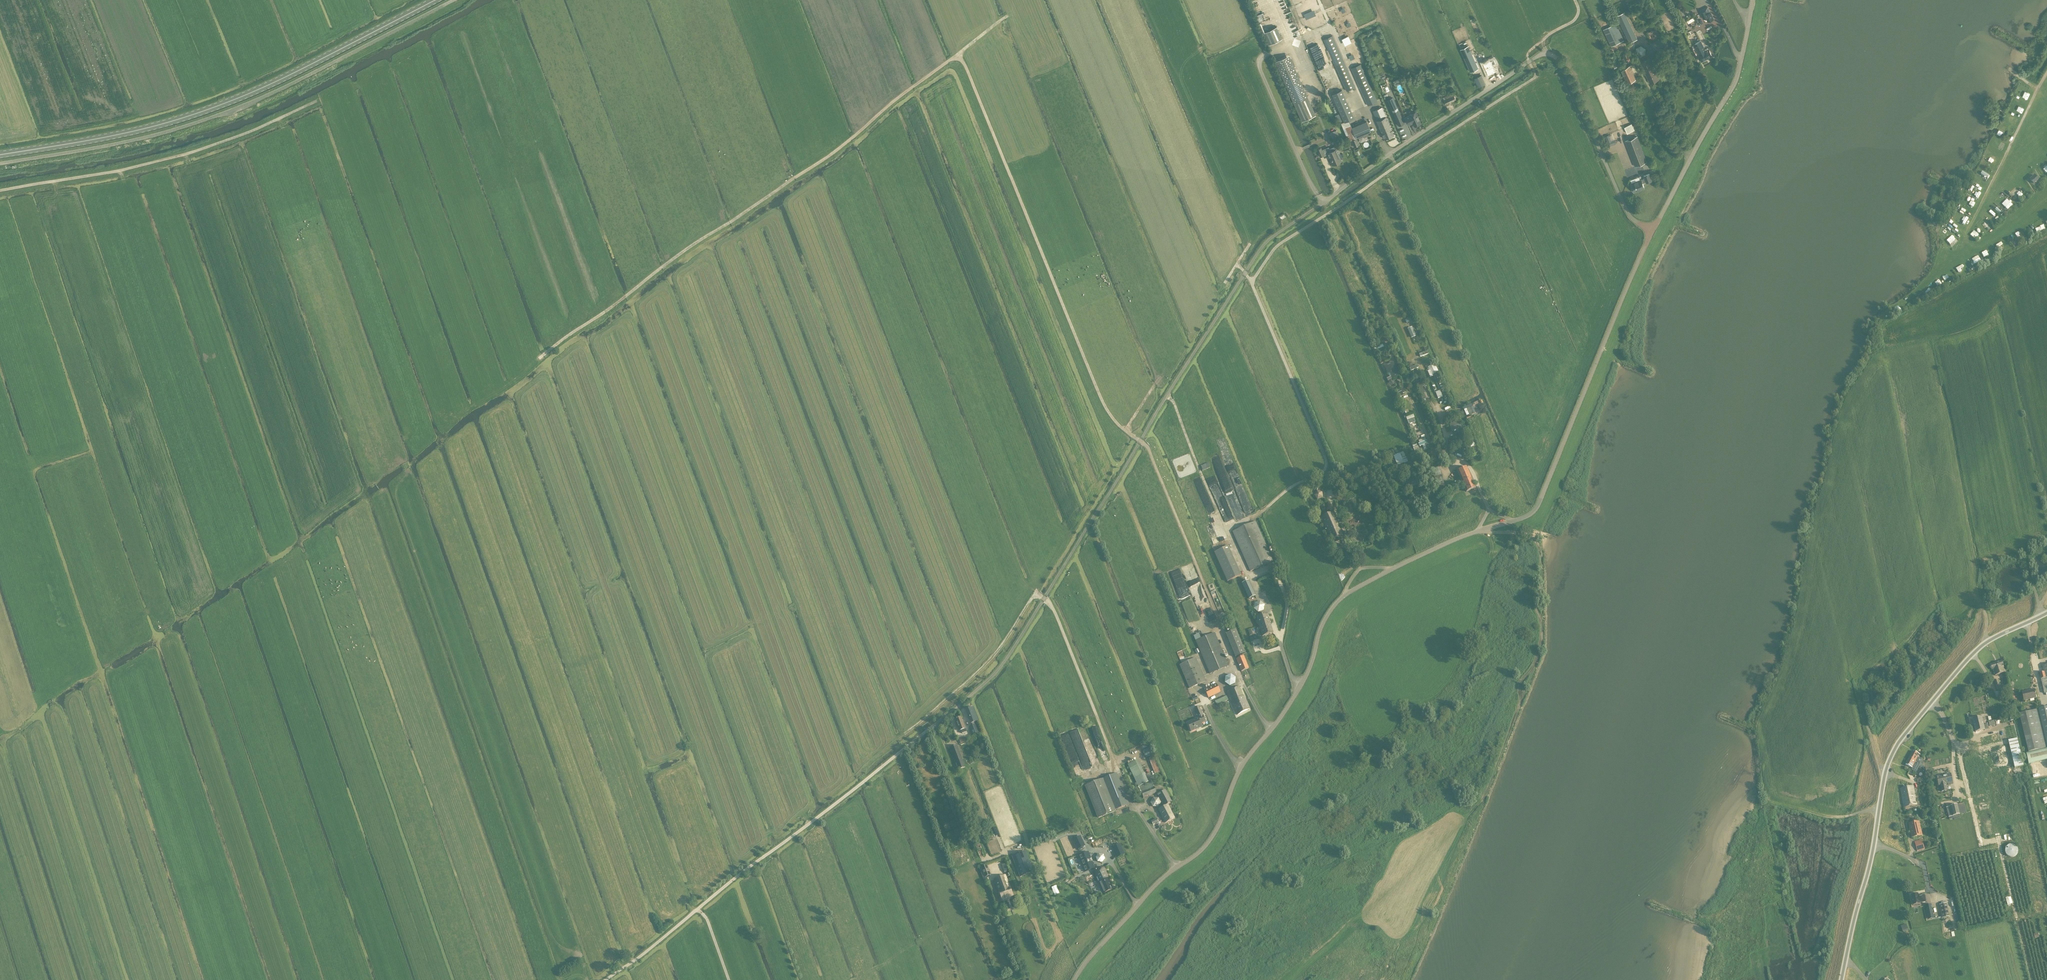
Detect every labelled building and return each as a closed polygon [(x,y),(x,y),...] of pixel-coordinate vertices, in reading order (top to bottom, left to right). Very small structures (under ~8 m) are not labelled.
[(1708,21),(1714,18),(1711,11),(1710,11),(1708,6),(1700,9),(1701,11),(1700,12),(1703,18),(1706,17),(1708,21)] [(1617,16),(1630,42),(1637,39),(1625,12),(1617,16)] [(1604,29),(1612,46),(1624,40),(1616,23),(1604,29)] [(1282,38),(1277,26),(1263,32),(1268,44),(1282,38)] [(1324,39),(1335,65),(1347,90),(1355,87),(1332,35),(1324,39)] [(1648,45),(1653,57),(1670,49),(1664,37),(1648,45)] [(1701,59),(1702,61),(1712,56),(1709,49),(1706,51),(1701,41),(1694,44),(1695,47),(1693,49),(1699,60),(1701,59)] [(1636,48),(1636,53),(1641,56),(1646,54),(1646,48),(1641,45),(1636,48)] [(1468,46),(1460,49),(1472,73),(1480,69),(1468,46)] [(1275,61),(1294,102),(1302,120),(1315,114),(1289,55),(1275,61)] [(1650,58),(1640,62),(1650,82),(1659,78),(1656,71),(1660,69),(1658,65),(1654,67),(1650,58)] [(1494,59),(1483,64),(1488,75),(1495,72),(1492,64),(1496,63),(1494,59)] [(1351,68),(1368,105),(1377,101),(1361,64),(1351,68)] [(1621,69),(1627,83),(1636,79),(1630,65),(1621,69)] [(1482,75),(1475,78),(1479,86),(1485,83),(1482,75)] [(1332,94),(1344,121),(1354,117),(1342,90),(1332,94)] [(1449,104),(1448,103),(1456,99),(1453,92),(1443,97),(1446,104),(1447,105),(1449,104)] [(1393,97),(1388,100),(1392,110),(1398,108),(1393,97)] [(1382,107),(1373,111),(1384,139),(1394,135),(1382,107)] [(1393,112),(1399,125),(1404,123),(1399,110),(1393,112)] [(1414,125),(1420,122),(1415,111),(1409,114),(1410,115),(1405,117),(1408,124),(1413,121),(1414,125)] [(1344,121),(1341,123),(1349,140),(1356,137),(1371,131),(1367,121),(1352,127),(1348,120),(1344,121)] [(1632,124),(1624,127),(1627,133),(1635,130),(1632,124)] [(1610,135),(1606,136),(1610,145),(1616,143),(1615,139),(1612,140),(1610,135)] [(1635,166),(1647,161),(1637,136),(1625,140),(1635,166)] [(1359,144),(1357,137),(1351,140),(1354,147),(1359,144)] [(1322,149),(1321,147),(1317,149),(1320,156),(1324,154),(1328,154),(1329,157),(1330,156),(1333,164),(1341,161),(1338,153),(1339,153),(1336,146),(1329,149),(1329,148),(1322,149)] [(1649,173),(1644,175),(1645,178),(1631,183),(1632,188),(1633,191),(1634,190),(1634,192),(1641,189),(1641,188),(1644,187),(1642,182),(1646,181),(1646,182),(1652,180),(1649,173)] [(1974,239),(1978,235),(1974,231),(1970,235),(1974,239)] [(1466,492),(1475,488),(1466,467),(1457,471),(1466,492)] [(1447,493),(1442,482),(1440,476),(1428,481),(1435,498),(1447,493)] [(1321,493),(1322,490),(1317,489),(1317,491),(1316,491),(1314,496),(1317,500),(1322,498),(1322,493),(1321,493)] [(1330,540),(1342,536),(1332,513),(1321,518),(1330,540)] [(1354,520),(1350,522),(1352,526),(1355,525),(1356,527),(1364,524),(1361,518),(1354,520)] [(1250,572),(1273,562),(1255,522),(1232,532),(1250,572)] [(1227,582),(1241,576),(1228,547),(1214,553),(1227,582)] [(1248,599),(1255,596),(1248,581),(1242,584),(1248,599)] [(1262,636),(1273,633),(1267,614),(1256,617),(1262,636)] [(1245,653),(1235,630),(1226,634),(1235,657),(1245,653)] [(1210,674),(1228,666),(1214,633),(1196,641),(1210,674)] [(1241,671),(1248,668),(1243,656),(1236,659),(1241,671)] [(1189,688),(1205,682),(1195,658),(1179,665),(1189,688)] [(1996,663),(1990,664),(1992,670),(1993,670),(1995,675),(2004,672),(2003,666),(2004,666),(2002,661),(1996,663)] [(1231,675),(1225,677),(1225,683),(1230,686),(1235,684),(1235,678),(1231,675)] [(1208,698),(1220,692),(1216,684),(1204,690),(1208,698)] [(1237,715),(1249,708),(1239,686),(1227,692),(1232,705),(1237,715)] [(2024,701),(2036,698),(2034,689),(2022,692),(2024,701)] [(1228,700),(1226,696),(1215,701),(1217,705),(1228,700)] [(1201,724),(1205,722),(1199,707),(1194,709),(1198,718),(1187,723),(1191,732),(1202,727),(1201,724)] [(978,721),(973,708),(970,709),(966,710),(971,724),(972,723),(973,726),(969,728),(972,735),(978,732),(975,725),(974,722),(975,722),(978,721)] [(2046,747),(2046,746),(2038,709),(2019,714),(2028,752),(2046,747)] [(1982,717),(1973,719),(1976,732),(1985,730),(1989,729),(1988,725),(1984,725),(1983,722),(1986,721),(1984,716),(1982,717)] [(962,733),(966,732),(965,729),(965,728),(961,717),(955,719),(959,731),(960,730),(962,733)] [(1986,754),(1989,766),(2008,762),(2002,735),(1998,736),(1996,730),(1981,734),(1986,755),(1986,754)] [(2014,768),(2023,766),(2017,739),(2008,741),(2014,768)] [(955,762),(961,760),(956,746),(950,748),(955,762)] [(1150,748),(1142,750),(1145,758),(1148,757),(1154,774),(1159,772),(1150,748)] [(2046,760),(2046,748),(2026,753),(2029,764),(2046,760)] [(1913,751),(1910,758),(1922,765),(1924,762),(1921,761),(1922,760),(1918,758),(1920,755),(1913,751)] [(1925,766),(1922,765),(1910,758),(1906,765),(1913,768),(1912,770),(1916,772),(1919,766),(1923,769),(1925,766)] [(1129,805),(1116,773),(1102,779),(1114,810),(1129,805)] [(1148,782),(1144,773),(1134,778),(1138,787),(1148,782)] [(1951,774),(1937,777),(1939,785),(1940,785),(1941,792),(1947,790),(1946,784),(1948,784),(1948,785),(1952,784),(1951,774)] [(1098,818),(1114,811),(1102,779),(1086,786),(1098,818)] [(1152,782),(1144,785),(1138,787),(1143,798),(1156,793),(1152,782)] [(1913,786),(1900,788),(1904,807),(1917,805),(1913,786)] [(1159,810),(1163,818),(1172,813),(1168,805),(1172,803),(1166,791),(1157,795),(1164,807),(1159,810)] [(1950,806),(1946,808),(1948,817),(1949,817),(1949,820),(1954,819),(1960,817),(1960,814),(1966,813),(1964,803),(1957,805),(1950,806)] [(1165,823),(1174,818),(1172,813),(1163,818),(1165,823)] [(1918,822),(1910,824),(1913,838),(1921,836),(1918,822)] [(1074,839),(1072,840),(1077,850),(1078,849),(1083,847),(1084,847),(1085,846),(1085,845),(1084,844),(1080,836),(1079,837),(1074,839)] [(1913,842),(1916,852),(1924,849),(1921,840),(1913,842)] [(1113,847),(1112,848),(1116,858),(1118,857),(1123,855),(1125,854),(1120,844),(1119,845),(1113,847)] [(2015,845),(2004,845),(2003,856),(2015,857),(2015,845)] [(1033,872),(1025,851),(1012,856),(1020,877),(1033,872)] [(1080,855),(1078,855),(1085,872),(1095,868),(1088,852),(1080,855)] [(1103,855),(1098,854),(1096,858),(1097,862),(1102,863),(1104,859),(1103,855)] [(985,878),(991,875),(987,865),(981,868),(985,878)] [(1103,894),(1113,889),(1104,868),(1094,872),(1103,894)] [(1002,901),(1013,896),(1005,875),(994,880),(1002,901)] [(1913,905),(1920,904),(1920,903),(1926,901),(1924,895),(1920,896),(1920,897),(1919,897),(1918,894),(1911,895),(1913,905)] [(1946,903),(1940,905),(1943,918),(1949,917),(1946,903)]
